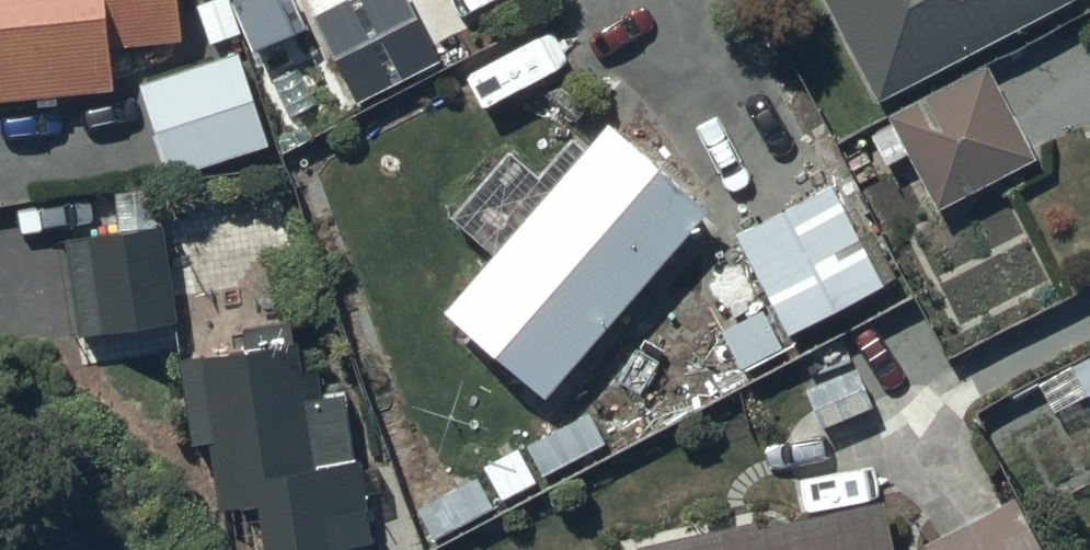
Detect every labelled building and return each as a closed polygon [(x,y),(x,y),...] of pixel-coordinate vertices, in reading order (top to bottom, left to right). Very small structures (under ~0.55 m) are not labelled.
[(179,0),(0,0),(0,106),(114,93),(112,49),(181,46),(179,0)] [(411,0),(347,0),(312,17),(356,106),(442,63),(411,0)] [(880,103),(1078,0),(826,0),(880,103)] [(563,70),(545,36),(476,71),(494,106),(563,70)] [(271,148),(238,55),(141,88),(174,181),(271,148)] [(1037,162),(987,67),(888,118),(892,126),(871,137),(888,169),(909,158),(938,213),(1037,162)] [(708,216),(607,129),(445,316),(545,403),(708,216)] [(737,237),(774,307),(721,335),(743,376),(799,346),(796,339),(888,290),(886,286),(898,280),(873,233),(861,240),(832,186),(737,237)] [(164,233),(68,242),(77,337),(173,328),(164,233)] [(187,361),(194,446),(210,445),(216,514),(246,511),(250,549),(371,549),(357,394),(321,397),(319,374),(303,376),(301,352),(187,361)] [(1018,501),(928,548),(929,549),(1044,549),(1018,501)] [(883,503),(761,529),(760,527),(654,549),(893,549),(883,503)]
